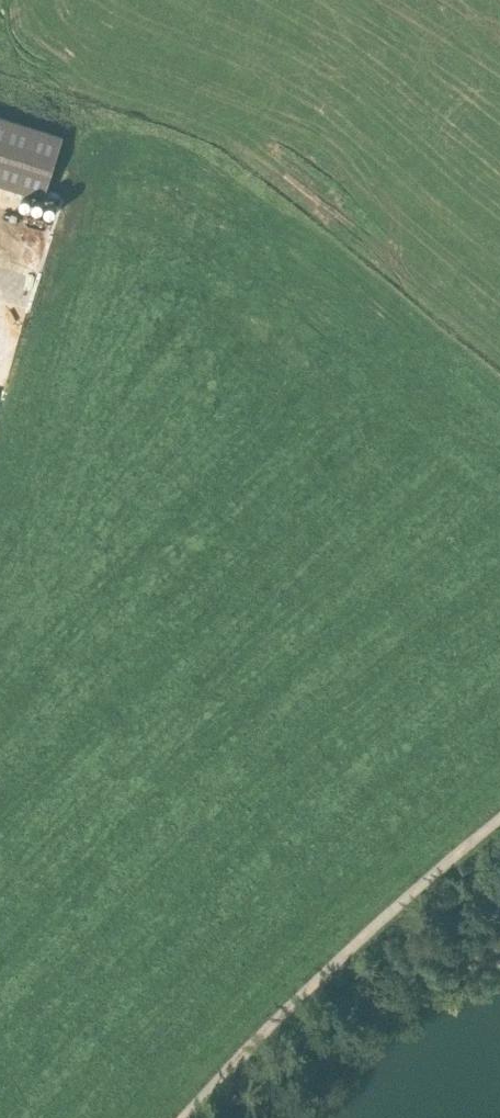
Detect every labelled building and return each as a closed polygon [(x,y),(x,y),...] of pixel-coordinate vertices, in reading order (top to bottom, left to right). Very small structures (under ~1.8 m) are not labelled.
[(44,203),(64,139),(0,119),(0,189),(44,203)]
